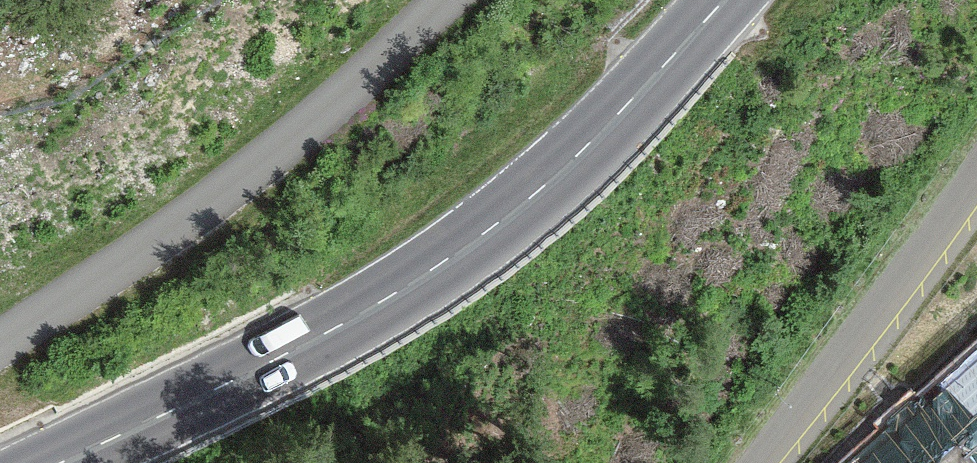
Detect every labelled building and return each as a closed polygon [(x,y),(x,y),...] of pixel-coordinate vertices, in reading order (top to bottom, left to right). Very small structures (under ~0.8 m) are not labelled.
[(820,462),(976,462),(976,322),(820,462)]
